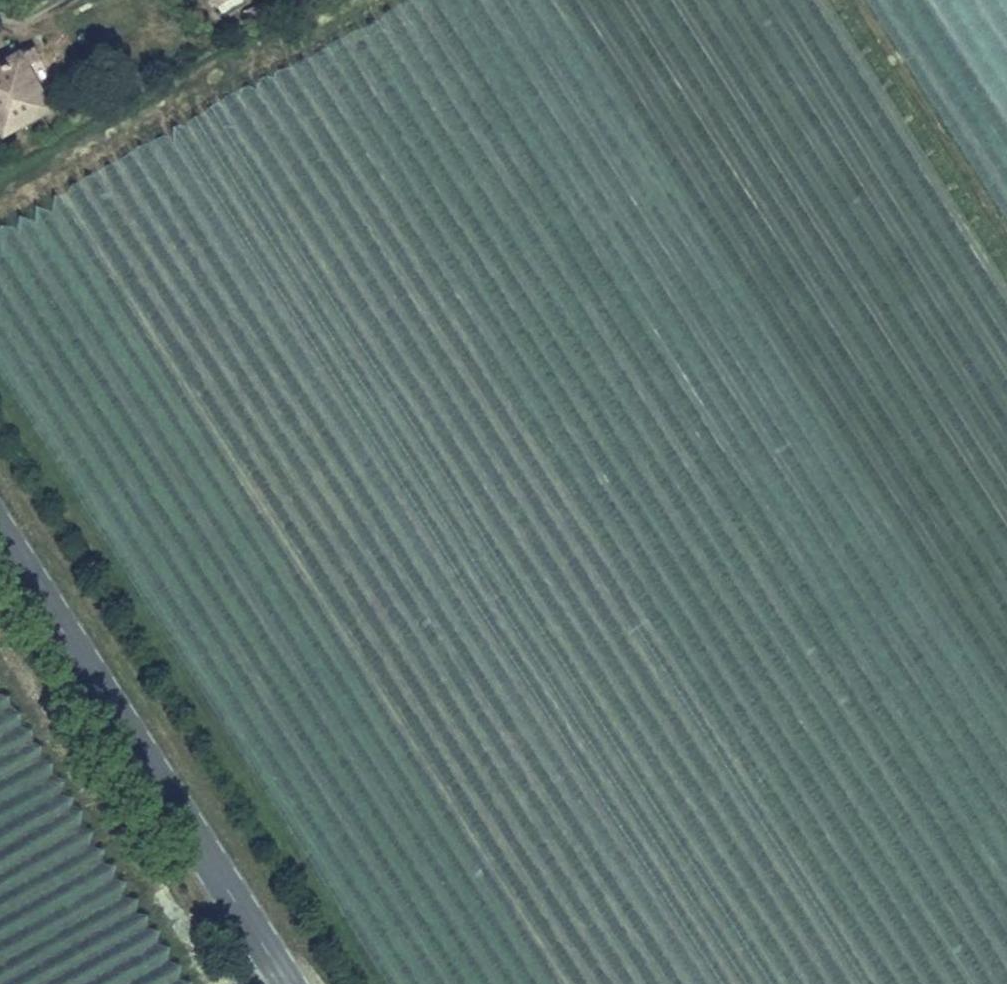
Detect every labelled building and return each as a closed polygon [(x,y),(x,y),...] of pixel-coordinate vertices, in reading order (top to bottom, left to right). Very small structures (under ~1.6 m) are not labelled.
[(50,108),(25,70),(39,62),(31,48),(0,67),(0,136),(50,108)] [(127,983),(148,983),(173,982),(172,948),(126,949),(127,983)]
